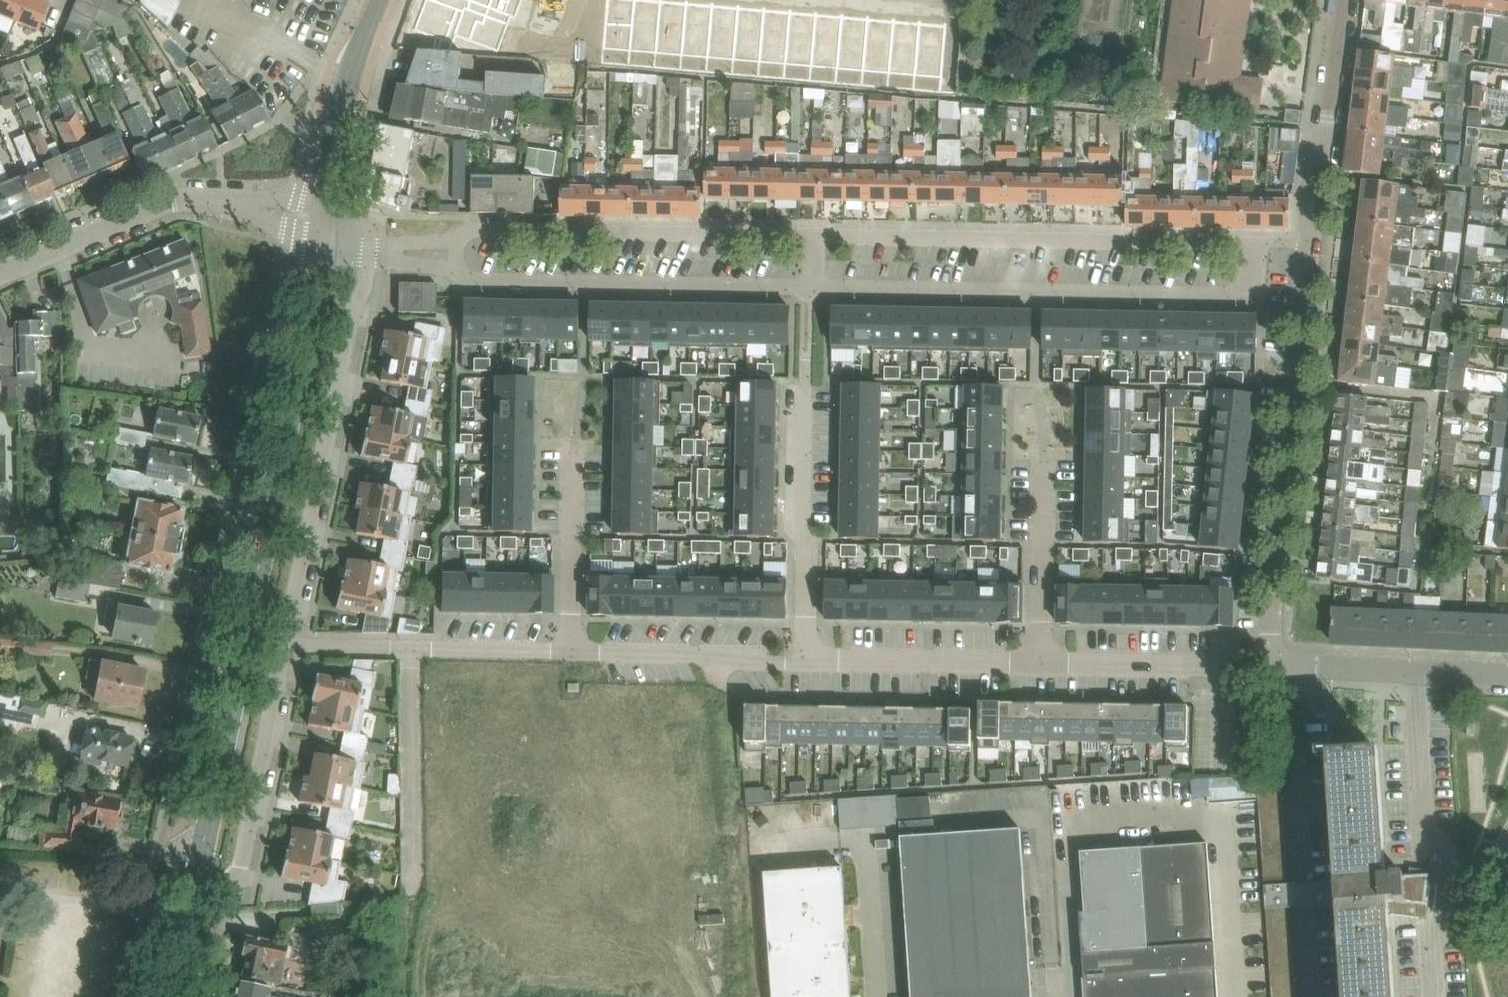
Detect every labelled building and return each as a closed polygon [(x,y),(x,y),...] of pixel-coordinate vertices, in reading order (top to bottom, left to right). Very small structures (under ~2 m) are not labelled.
[(14,21),(23,0),(0,0),(0,16),(14,21)] [(14,21),(38,31),(48,5),(36,0),(35,0),(23,0),(14,21)] [(76,1),(98,10),(122,20),(127,8),(116,4),(106,0),(76,0),(76,1)] [(139,4),(167,29),(182,0),(141,0),(139,4)] [(419,51),(463,53),(464,46),(505,49),(508,13),(514,13),(515,0),(424,0),(419,51)] [(591,46),(618,49),(623,0),(595,0),(593,27),(591,46)] [(618,49),(645,51),(649,0),(623,0),(618,49)] [(645,51),(670,53),(675,0),(649,0),(645,51)] [(670,53),(696,55),(701,2),(678,0),(675,0),(670,53)] [(1161,100),(1259,113),(1264,81),(1240,77),(1250,0),(1175,0),(1161,100)] [(1365,9),(1376,10),(1374,26),(1384,28),(1387,0),(1366,0),(1365,9)] [(1381,49),(1401,52),(1404,29),(1405,25),(1394,24),(1397,6),(1407,7),(1408,0),(1387,0),(1384,28),(1383,36),(1381,49)] [(1407,7),(1417,8),(1414,31),(1404,29),(1401,52),(1420,54),(1427,0),(1408,0),(1407,7)] [(1420,54),(1430,55),(1435,22),(1445,23),(1446,10),(1448,0),(1427,0),(1420,54)] [(1460,54),(1462,42),(1467,0),(1448,0),(1446,10),(1457,12),(1451,58),(1450,62),(1459,64),(1460,54)] [(1485,15),(1487,0),(1467,0),(1462,42),(1472,44),(1474,27),(1483,28),(1485,15)] [(1485,15),(1495,16),(1489,63),(1499,64),(1507,0),(1487,0),(1485,15)] [(1499,64),(1507,65),(1507,0),(1499,64)] [(71,12),(94,21),(98,10),(76,1),(71,12)] [(701,2),(696,55),(722,57),(726,4),(701,2)] [(726,4),(722,57),(748,59),(752,6),(726,4)] [(752,6),(748,59),(774,61),(778,8),(752,6)] [(778,8),(774,61),(800,64),(804,10),(778,8)] [(98,10),(94,21),(108,26),(112,24),(122,20),(98,10)] [(804,10),(800,64),(826,66),(830,12),(804,10)] [(71,12),(67,23),(89,32),(94,21),(71,12)] [(830,12),(826,66),(852,68),(856,15),(830,12)] [(856,15),(852,68),(877,70),(882,17),(856,15)] [(882,17),(877,70),(903,72),(908,19),(882,17)] [(908,19),(903,72),(930,74),(934,21),(908,19)] [(62,34),(76,39),(91,34),(89,32),(67,23),(62,34)] [(553,24),(540,58),(588,62),(590,62),(591,46),(593,27),(553,24)] [(1360,46),(1381,49),(1383,36),(1362,33),(1360,46)] [(91,34),(76,39),(82,55),(101,48),(91,34)] [(7,41),(1,54),(10,58),(15,44),(7,41)] [(196,47),(191,52),(197,58),(202,53),(196,47)] [(1395,55),(1359,50),(1357,71),(1413,78),(1414,68),(1393,66),(1395,55)] [(460,81),(463,53),(419,51),(407,86),(460,91),(460,81)] [(38,54),(26,58),(33,75),(45,70),(38,54)] [(1474,55),(1460,54),(1459,64),(1467,65),(1468,65),(1474,61),(1474,55)] [(206,57),(200,61),(228,104),(245,133),(270,120),(253,91),(238,99),(216,67),(206,57)] [(19,61),(1,68),(6,80),(24,72),(19,61)] [(200,61),(192,66),(219,109),(210,113),(228,143),(245,133),(228,104),(200,61)] [(590,62),(588,62),(588,75),(598,75),(598,63),(590,62)] [(1467,65),(1459,64),(1450,62),(1448,83),(1452,83),(1466,85),(1467,65)] [(170,69),(158,76),(168,93),(199,156),(217,147),(201,118),(193,122),(177,89),(181,87),(170,69)] [(1357,71),(1354,92),(1390,96),(1402,98),(1404,86),(1412,87),(1413,78),(1357,71)] [(486,95),(524,97),(544,98),(545,77),(487,73),(487,83),(486,93),(486,95)] [(634,75),(633,105),(648,105),(649,75),(634,75)] [(131,77),(121,82),(131,104),(141,100),(131,77)] [(680,78),(667,77),(667,87),(670,87),(680,87),(680,84),(680,78)] [(704,81),(694,80),(694,88),(704,88),(704,81)] [(473,92),(486,93),(487,83),(474,82),(473,92)] [(755,85),(732,83),(732,102),(755,102),(755,85)] [(1452,83),(1450,103),(1465,105),(1466,85),(1452,83)] [(679,156),(678,216),(701,217),(702,197),(702,171),(689,171),(691,84),(680,84),(680,87),(680,97),(679,151),(679,156)] [(520,122),(524,97),(486,95),(486,93),(473,92),(460,91),(407,86),(402,85),(395,117),(491,133),(494,117),(506,119),(520,122)] [(1469,106),(1507,111),(1507,91),(1503,90),(1470,86),(1469,106)] [(787,88),(776,87),(776,98),(783,98),(787,94),(787,88)] [(68,90),(56,95),(63,111),(75,106),(68,90)] [(100,92),(89,97),(107,137),(99,141),(113,172),(130,164),(100,92)] [(1389,106),(1390,96),(1354,92),(1352,111),(1408,118),(1409,108),(1389,106)] [(124,93),(115,97),(120,110),(129,106),(124,93)] [(159,119),(166,134),(181,165),(199,156),(168,93),(159,97),(167,115),(159,119)] [(871,95),(870,108),(894,110),(895,97),(871,95)] [(31,98),(16,104),(25,125),(40,119),(31,98)] [(823,100),(823,111),(835,111),(835,101),(823,100)] [(949,101),(948,113),(961,114),(962,102),(949,101)] [(1463,126),(1465,105),(1450,103),(1446,103),(1444,123),(1463,126)] [(141,104),(133,109),(150,142),(163,172),(181,165),(166,134),(158,138),(141,104)] [(962,104),(962,135),(968,136),(968,132),(985,132),(986,105),(962,104)] [(1007,106),(1007,120),(1021,120),(1021,107),(1007,106)] [(131,150),(144,181),(163,172),(150,142),(133,109),(121,113),(138,147),(131,150)] [(1302,124),(1304,112),(1286,109),(1284,122),(1301,124),(1302,124)] [(1153,110),(1152,118),(1164,119),(1165,111),(1153,110)] [(1468,110),(1467,127),(1477,128),(1479,111),(1468,110)] [(1408,118),(1352,111),(1349,131),(1385,135),(1386,125),(1407,127),(1408,118)] [(66,118),(93,180),(113,172),(99,141),(91,144),(78,113),(66,118)] [(69,154),(62,157),(75,188),(93,180),(66,118),(56,123),(69,154)] [(1173,196),(1172,226),(1196,226),(1196,194),(1196,183),(1197,170),(1197,150),(1198,122),(1176,120),(1176,138),(1188,138),(1188,173),(1174,173),(1173,196)] [(821,199),(822,143),(823,121),(814,121),(813,143),(812,143),(812,156),(799,156),(798,199),(821,199)] [(1446,124),(1444,138),(1460,140),(1461,126),(1446,124)] [(416,131),(392,127),(381,125),(366,200),(379,203),(379,204),(400,211),(400,208),(411,210),(411,209),(413,200),(409,199),(412,180),(406,178),(416,131)] [(499,125),(497,133),(511,136),(512,128),(499,125)] [(577,126),(577,142),(586,143),(586,126),(577,126)] [(1298,152),(1300,130),(1268,127),(1267,150),(1298,152)] [(1467,127),(1466,146),(1479,148),(1480,128),(1477,128),(1467,127)] [(29,135),(43,167),(56,196),(75,188),(62,157),(56,143),(47,147),(40,130),(29,135)] [(1402,138),(1385,135),(1349,131),(1347,151),(1429,161),(1430,151),(1401,147),(1402,138)] [(915,144),(915,158),(915,167),(914,201),(937,201),(938,156),(925,156),(925,144),(925,132),(915,132),(915,144)] [(32,207),(56,196),(43,167),(39,169),(25,136),(14,141),(28,173),(20,177),(32,207)] [(454,150),(467,151),(468,149),(468,141),(454,140),(454,148),(454,150)] [(730,141),(728,197),(752,198),(752,169),(753,148),(753,140),(740,140),(740,141),(730,141)] [(632,183),(631,216),(654,216),(655,191),(655,170),(642,170),(643,141),(633,141),(632,160),(632,174),(632,183)] [(706,168),(705,197),(728,197),(730,141),(719,141),(719,168),(706,168)] [(776,142),(766,142),(766,148),(766,154),(776,154),(776,142)] [(798,199),(799,156),(799,153),(786,153),(787,142),(776,142),(776,154),(776,166),(775,198),(798,199)] [(822,143),(821,199),(844,200),(845,171),(834,171),(834,143),(822,143)] [(868,200),(891,200),(891,171),(892,157),(879,157),(879,144),(869,144),(869,154),(868,200)] [(903,157),(915,158),(915,144),(904,144),(903,157)] [(938,156),(937,201),(960,202),(961,161),(961,146),(938,146),(938,156)] [(997,159),(1008,159),(1008,146),(997,146),(997,159)] [(1008,146),(1008,159),(1007,169),(1007,203),(1030,203),(1031,158),(1018,158),(1018,146),(1008,146)] [(1477,168),(1479,148),(1466,146),(1464,166),(1475,168),(1477,168)] [(1031,174),(1030,203),(1053,203),(1054,147),(1043,147),(1042,174),(1031,174)] [(1053,203),(1076,204),(1077,174),(1077,159),(1064,158),(1064,147),(1054,147),(1053,203)] [(529,148),(526,173),(536,174),(539,150),(529,148)] [(1101,148),(1089,148),(1089,161),(1100,161),(1101,148)] [(1101,148),(1100,161),(1110,161),(1110,148),(1101,148)] [(453,160),(467,161),(467,153),(467,151),(454,150),(453,152),(453,160)] [(553,151),(550,176),(560,177),(563,152),(553,151)] [(1429,161),(1347,151),(1344,172),(1380,176),(1381,165),(1428,171),(1429,161)] [(845,171),(844,200),(868,200),(869,154),(845,154),(845,171)] [(655,191),(654,216),(678,216),(679,156),(656,155),(655,170),(655,191)] [(960,202),(984,202),(984,161),(982,161),(981,159),(980,158),(978,156),(977,156),(976,155),(975,155),(973,155),(972,155),(970,155),(969,155),(967,156),(966,158),(964,160),(964,161),(961,161),(960,202)] [(586,158),(585,172),(596,172),(596,158),(586,158)] [(11,216),(32,207),(20,177),(9,181),(0,159),(0,190),(11,216)] [(632,174),(632,160),(622,160),(621,174),(632,174)] [(1244,162),(1244,171),(1243,184),(1254,184),(1254,171),(1254,162),(1244,162)] [(752,198),(775,198),(776,166),(766,166),(765,169),(752,169),(752,198)] [(1475,168),(1464,166),(1459,166),(1458,186),(1473,188),(1474,186),(1475,168)] [(891,171),(891,200),(914,201),(915,167),(903,167),(903,171),(891,171)] [(984,173),(984,202),(1007,203),(1007,169),(996,169),(996,173),(984,173)] [(1139,182),(1150,182),(1150,169),(1140,169),(1139,177),(1139,182)] [(1207,170),(1197,170),(1196,183),(1207,183),(1207,170)] [(1077,174),(1076,204),(1099,204),(1100,171),(1089,171),(1089,175),(1077,174)] [(1100,171),(1099,204),(1123,205),(1123,175),(1110,175),(1111,171),(1100,171)] [(1233,184),(1243,184),(1244,171),(1233,171),(1233,184)] [(472,213),(493,213),(493,176),(472,175),(472,213)] [(493,213),(514,213),(514,176),(493,176),(493,213)] [(514,213),(534,214),(552,214),(552,205),(535,204),(535,176),(516,176),(514,176),(514,213)] [(1127,177),(1126,225),(1149,225),(1149,191),(1150,182),(1139,182),(1139,177),(1127,177)] [(1413,186),(1364,180),(1361,202),(1417,208),(1418,198),(1411,197),(1413,187),(1413,186)] [(562,189),(561,215),(584,215),(585,182),(574,182),(574,189),(562,189)] [(585,182),(584,215),(608,215),(608,190),(595,190),(596,182),(585,182)] [(608,190),(608,215),(631,216),(632,183),(621,183),(621,190),(608,190)] [(1474,186),(1473,188),(1471,205),(1483,207),(1485,188),(1474,186)] [(1266,198),(1266,227),(1289,228),(1290,195),(1290,192),(1279,192),(1279,188),(1266,188),(1266,198)] [(11,216),(0,190),(0,221),(11,216)] [(1149,191),(1149,225),(1172,226),(1173,196),(1161,196),(1161,191),(1149,191)] [(1467,193),(1448,191),(1445,212),(1448,212),(1464,214),(1467,193)] [(453,193),(452,201),(466,201),(467,193),(453,193)] [(1196,194),(1196,226),(1219,227),(1220,197),(1208,197),(1208,194),(1196,194)] [(1220,197),(1219,227),(1242,227),(1243,195),(1232,194),(1232,197),(1220,197)] [(1243,195),(1242,227),(1266,227),(1266,198),(1254,198),(1255,195),(1243,195)] [(1417,209),(1417,208),(1361,202),(1359,221),(1410,228),(1411,217),(1425,219),(1426,210),(1417,209)] [(458,205),(441,205),(441,212),(458,213),(458,205)] [(1483,207),(1472,206),(1470,216),(1481,217),(1483,207)] [(1446,232),(1462,234),(1464,214),(1448,212),(1446,232)] [(1359,221),(1356,241),(1412,248),(1413,248),(1416,228),(1410,228),(1359,221)] [(1469,225),(1466,245),(1479,247),(1482,247),(1485,227),(1469,225)] [(1460,255),(1462,234),(1446,232),(1444,252),(1448,253),(1460,255)] [(131,320),(139,317),(138,314),(138,313),(139,310),(139,309),(140,306),(141,305),(142,303),(144,301),(146,299),(147,299),(148,298),(151,297),(152,297),(155,296),(158,297),(160,297),(161,297),(162,298),(164,299),(166,300),(167,301),(169,303),(170,305),(171,307),(172,309),(172,312),(172,313),(172,314),(172,316),(171,319),(170,321),(169,323),(181,327),(176,298),(173,282),(197,273),(185,240),(78,281),(84,298),(97,333),(117,326),(120,334),(135,329),(131,320)] [(1356,241),(1354,260),(1407,267),(1410,267),(1412,248),(1356,241)] [(1479,247),(1466,245),(1464,264),(1477,266),(1479,247)] [(1494,257),(1507,259),(1507,250),(1495,249),(1494,257)] [(1457,273),(1460,255),(1448,253),(1446,272),(1457,273)] [(1406,278),(1407,267),(1354,260),(1351,280),(1407,287),(1407,288),(1412,288),(1423,290),(1424,280),(1406,278)] [(1463,270),(1462,283),(1474,284),(1476,271),(1463,270)] [(1351,280),(1349,300),(1385,304),(1385,306),(1409,309),(1412,288),(1407,288),(1407,287),(1351,280)] [(422,284),(398,283),(398,312),(421,313),(422,284)] [(1472,302),(1474,284),(1462,283),(1460,301),(1472,302)] [(436,284),(422,284),(421,313),(436,313),(436,297),(436,284)] [(176,298),(181,327),(186,357),(210,353),(200,293),(191,294),(191,292),(177,294),(178,298),(176,298)] [(1438,292),(1436,310),(1441,311),(1453,312),(1455,294),(1443,292),(1438,292)] [(1349,300),(1347,321),(1402,327),(1403,317),(1383,315),(1385,306),(1385,304),(1349,300)] [(484,302),(462,301),(462,345),(483,345),(483,343),(484,302)] [(502,343),(502,338),(503,302),(484,302),(483,343),(502,343)] [(503,302),(502,338),(519,339),(520,302),(503,302)] [(540,339),(541,303),(520,302),(519,339),(519,344),(540,344),(540,339)] [(560,340),(560,303),(541,303),(540,339),(560,340)] [(579,340),(579,304),(560,303),(560,340),(579,340)] [(613,305),(592,304),(591,341),(613,341),(613,305)] [(633,305),(613,305),(613,341),(612,346),(632,346),(633,305)] [(653,342),(653,306),(633,305),(632,346),(653,347),(653,342)] [(653,306),(653,342),(670,342),(671,306),(653,305),(653,306)] [(670,342),(670,347),(691,347),(691,342),(692,306),(671,306),(670,342)] [(691,342),(691,347),(708,348),(709,306),(692,306),(691,342)] [(709,306),(708,348),(728,348),(729,307),(709,306)] [(729,307),(728,348),(749,348),(749,343),(749,307),(729,307)] [(749,307),(749,343),(769,344),(770,307),(749,307)] [(770,307),(769,344),(790,344),(790,308),(770,307)] [(856,309),(833,308),(832,349),(856,350),(856,345),(855,345),(856,309)] [(855,345),(856,345),(873,345),(874,345),(875,309),(856,309),(855,345)] [(873,345),(873,350),(893,351),(894,310),(875,309),(874,345),(873,345)] [(1471,310),(1459,309),(1457,324),(1469,325),(1471,310)] [(894,310),(893,351),(912,351),(913,310),(894,310)] [(932,351),(932,310),(913,310),(912,351),(932,351)] [(932,310),(932,351),(951,352),(952,311),(932,310)] [(1433,312),(1431,331),(1450,334),(1453,312),(1441,311),(1436,310),(1435,312),(1433,312)] [(970,352),(971,311),(952,311),(951,352),(970,352)] [(971,311),(970,352),(989,352),(990,311),(971,311)] [(990,311),(989,352),(1009,353),(1009,348),(1009,311),(990,311)] [(1009,311),(1009,348),(1031,348),(1032,312),(1009,311)] [(34,322),(15,323),(17,378),(18,387),(18,410),(36,409),(33,337),(42,337),(42,325),(47,325),(47,312),(36,313),(34,313),(34,322)] [(1045,312),(1043,349),(1063,349),(1064,313),(1045,312)] [(1083,357),(1083,313),(1064,313),(1063,349),(1062,356),(1083,357)] [(1083,313),(1083,357),(1103,357),(1103,350),(1102,350),(1102,313),(1083,313)] [(1102,350),(1103,350),(1121,350),(1122,314),(1102,313),(1102,350)] [(2,368),(2,378),(13,378),(11,336),(10,337),(0,314),(0,368),(2,368)] [(1122,314),(1121,350),(1139,350),(1140,350),(1141,314),(1122,314)] [(1159,351),(1160,314),(1141,314),(1140,350),(1139,350),(1139,355),(1160,356),(1160,351),(1159,351)] [(1160,351),(1178,351),(1179,315),(1160,314),(1159,351),(1160,351)] [(1198,352),(1198,315),(1179,315),(1178,351),(1198,352)] [(1198,315),(1198,352),(1198,360),(1217,360),(1218,315),(1198,315)] [(1218,315),(1217,360),(1217,364),(1236,364),(1236,352),(1237,316),(1218,315)] [(1237,316),(1236,352),(1256,353),(1257,316),(1237,316)] [(1346,321),(1344,340),(1380,344),(1381,334),(1401,337),(1402,328),(1402,327),(1346,321)] [(425,365),(426,363),(430,340),(436,342),(439,328),(415,323),(412,336),(385,331),(379,357),(385,358),(385,357),(425,365)] [(1503,330),(1490,328),(1489,338),(1507,340),(1507,331),(1503,330)] [(1447,353),(1450,334),(1431,331),(1429,350),(1440,352),(1447,353)] [(1344,340),(1342,361),(1397,368),(1399,357),(1379,355),(1380,344),(1344,340)] [(1455,343),(1453,355),(1452,366),(1467,368),(1469,368),(1472,345),(1455,343)] [(1498,368),(1507,369),(1507,349),(1500,348),(1498,368)] [(1440,352),(1437,371),(1451,373),(1452,366),(1453,355),(1447,354),(1447,353),(1440,352)] [(385,357),(385,358),(380,381),(408,387),(406,400),(430,405),(432,391),(426,390),(431,365),(426,363),(425,365),(385,357)] [(473,371),(481,371),(482,359),(473,359),(473,371)] [(490,359),(482,359),(481,371),(489,371),(490,359)] [(512,359),(512,371),(520,371),(520,359),(512,359)] [(528,359),(520,359),(520,371),(528,371),(528,359)] [(558,360),(550,360),(550,372),(558,372),(558,360)] [(579,361),(569,361),(559,360),(558,373),(578,373),(579,361)] [(605,361),(604,373),(613,373),(613,361),(605,361)] [(623,361),(623,374),(632,375),(632,362),(623,361)] [(1339,380),(1339,381),(1375,386),(1375,385),(1395,388),(1395,387),(1397,368),(1342,361),(1339,380)] [(651,363),(643,363),(643,375),(651,375),(651,363)] [(659,363),(651,363),(651,375),(659,375),(659,363)] [(681,375),(690,375),(690,363),(682,363),(681,375)] [(690,363),(690,375),(698,376),(698,363),(690,363)] [(728,376),(728,364),(720,364),(720,376),(728,376)] [(736,364),(728,364),(728,376),(736,376),(736,364)] [(766,376),(766,364),(758,364),(758,376),(766,376)] [(774,364),(766,364),(766,376),(774,376),(774,364)] [(863,365),(854,365),(854,369),(854,377),(863,377),(863,365)] [(1451,373),(1449,390),(1464,391),(1467,368),(1452,366),(1451,373)] [(893,379),(893,367),(885,367),(885,379),(893,379)] [(893,367),(893,379),(901,379),(901,367),(893,367)] [(923,367),(923,379),(931,380),(931,367),(923,367)] [(939,368),(931,367),(931,380),(939,380),(939,368)] [(962,368),(962,380),(970,380),(970,368),(962,368)] [(978,368),(970,368),(970,380),(978,380),(978,368)] [(1008,380),(1008,368),(1000,368),(1000,380),(1008,380)] [(1016,368),(1008,368),(1008,380),(1016,380),(1016,368)] [(842,377),(854,377),(854,369),(842,369),(842,377)] [(1063,381),(1063,369),(1055,369),(1055,381),(1063,381)] [(1082,382),(1082,369),(1074,369),(1074,381),(1082,382)] [(1090,370),(1082,369),(1082,382),(1090,382),(1090,370)] [(1112,383),(1120,383),(1121,371),(1113,371),(1112,383)] [(1129,371),(1121,371),(1120,383),(1128,383),(1129,371)] [(1159,371),(1151,371),(1151,383),(1159,383),(1159,371)] [(1159,371),(1159,383),(1167,384),(1167,371),(1159,371)] [(1437,371),(1435,391),(1448,392),(1449,392),(1449,390),(1451,373),(1437,371)] [(1197,372),(1189,372),(1189,384),(1197,384),(1197,372)] [(1197,372),(1197,384),(1205,385),(1205,372),(1197,372)] [(1236,384),(1236,372),(1228,372),(1228,384),(1236,384)] [(1236,372),(1236,384),(1244,384),(1244,372),(1236,372)] [(488,402),(490,402),(531,402),(532,379),(488,378),(488,402)] [(618,380),(617,403),(661,404),(661,381),(618,380)] [(685,404),(693,404),(694,386),(689,382),(685,381),(685,392),(685,404)] [(740,383),(739,405),(776,405),(776,383),(740,383)] [(844,406),(880,407),(881,385),(844,385),(844,406)] [(966,408),(1002,409),(1003,387),(966,386),(958,386),(957,408),(961,408),(966,408)] [(18,387),(8,387),(8,410),(18,410),(18,387)] [(1125,412),(1125,411),(1125,389),(1089,389),(1088,412),(1125,412)] [(1166,407),(1175,408),(1185,408),(1185,390),(1170,390),(1167,392),(1167,399),(1166,407)] [(1448,392),(1445,416),(1464,418),(1467,419),(1470,392),(1464,391),(1449,390),(1449,392),(1448,392)] [(1208,391),(1206,410),(1209,410),(1252,415),(1254,395),(1218,391),(1208,391)] [(461,392),(461,400),(473,400),(473,392),(461,392)] [(1366,406),(1367,397),(1338,394),(1336,410),(1391,416),(1392,409),(1366,406)] [(700,396),(700,404),(712,405),(712,397),(700,396)] [(1148,405),(1148,413),(1160,413),(1161,405),(1161,399),(1149,399),(1148,405)] [(372,407),(367,430),(408,439),(413,415),(427,418),(430,405),(406,400),(403,413),(372,407)] [(473,400),(461,400),(461,408),(473,408),(473,400)] [(908,408),(920,408),(920,400),(908,400),(908,408)] [(927,400),(926,400),(926,409),(936,409),(938,409),(938,400),(927,400)] [(1498,400),(1495,422),(1507,424),(1507,401),(1498,400)] [(531,402),(490,402),(490,423),(494,423),(531,424),(531,402)] [(1415,402),(1414,419),(1427,420),(1429,404),(1415,402)] [(617,425),(653,426),(660,426),(661,404),(617,403),(617,425)] [(681,404),(681,412),(693,413),(693,404),(685,404),(681,404)] [(700,404),(699,412),(700,412),(712,413),(712,405),(700,404)] [(739,405),(739,426),(775,427),(776,405),(739,405)] [(880,407),(844,406),(843,428),(880,429),(880,407)] [(1166,425),(1174,425),(1175,408),(1166,407),(1166,425)] [(920,408),(908,408),(908,417),(920,417),(920,408)] [(966,408),(961,408),(961,430),(1002,431),(1002,409),(966,408)] [(153,436),(195,444),(200,417),(158,409),(153,436)] [(926,409),(926,430),(936,430),(936,409),(926,409)] [(1209,410),(1207,429),(1250,434),(1252,415),(1209,410)] [(1391,416),(1336,410),(1334,427),(1364,431),(1365,424),(1390,427),(1391,416)] [(1088,433),(1132,434),(1132,411),(1125,411),(1125,412),(1088,412),(1088,433)] [(1160,413),(1148,413),(1148,421),(1160,421),(1160,413)] [(62,415),(48,415),(48,429),(62,429),(62,415)] [(1445,416),(1442,440),(1457,442),(1462,443),(1464,418),(1445,416)] [(1425,437),(1427,420),(1414,419),(1412,436),(1425,437)] [(1495,422),(1492,446),(1507,448),(1507,424),(1495,422)] [(531,444),(531,424),(494,423),(494,443),(531,444)] [(653,426),(617,425),(616,445),(653,446),(653,426)] [(1166,445),(1174,445),(1174,425),(1166,425),(1166,445)] [(731,448),(775,449),(775,427),(739,426),(732,426),(731,448)] [(1334,427),(1332,444),(1387,450),(1388,443),(1375,441),(1376,432),(1364,431),(1334,427)] [(843,428),(843,450),(880,451),(880,429),(843,428)] [(115,429),(112,443),(144,449),(147,435),(115,429)] [(958,452),(1002,453),(1002,431),(961,430),(956,429),(956,453),(958,453),(958,452)] [(1250,434),(1207,429),(1205,448),(1248,453),(1250,434)] [(393,462),(390,476),(413,480),(414,481),(417,467),(405,465),(410,439),(408,439),(367,430),(365,430),(360,456),(393,462)] [(1132,434),(1088,433),(1088,455),(1124,455),(1124,456),(1131,456),(1132,434)] [(1159,457),(1160,434),(1152,434),(1151,456),(1159,457)] [(460,435),(460,443),(472,443),(472,435),(460,435)] [(1424,454),(1425,437),(1412,436),(1410,452),(1424,454)] [(683,447),(695,447),(695,439),(693,439),(683,439),(683,447)] [(696,448),(708,448),(709,440),(699,440),(696,440),(696,448)] [(1442,440),(1441,451),(1444,451),(1442,465),(1454,467),(1457,442),(1442,440)] [(486,466),(489,466),(530,467),(531,444),(494,443),(487,443),(487,456),(486,466)] [(923,451),(935,452),(935,444),(923,443),(923,451)] [(910,452),(922,452),(922,444),(910,444),(910,452)] [(1332,444),(1330,461),(1385,466),(1387,450),(1332,444)] [(454,445),(454,455),(464,455),(464,445),(460,445),(455,445),(454,445)] [(616,469),(653,469),(657,469),(658,458),(658,446),(653,446),(616,445),(616,469)] [(1174,445),(1166,445),(1165,464),(1173,464),(1174,445)] [(695,447),(683,447),(683,455),(692,456),(695,456),(695,447)] [(708,448),(696,448),(696,456),(699,456),(708,456),(708,448)] [(775,471),(775,449),(731,448),(731,450),(731,471),(738,471),(738,470),(775,471)] [(1202,468),(1246,472),(1248,453),(1205,448),(1202,468)] [(137,490),(154,493),(154,492),(149,491),(151,478),(187,484),(192,457),(150,449),(145,475),(110,468),(106,484),(113,485),(137,490)] [(879,473),(880,451),(843,450),(843,472),(879,473)] [(935,452),(923,451),(922,459),(934,460),(935,452)] [(922,452),(910,452),(909,460),(922,460),(922,452)] [(958,452),(958,453),(958,474),(965,475),(965,474),(1001,475),(1002,453),(958,452)] [(1422,470),(1424,454),(1410,452),(1408,469),(1422,470)] [(1088,455),(1087,476),(1124,477),(1136,477),(1136,456),(1131,456),(1124,456),(1124,455),(1088,455)] [(1151,456),(1147,456),(1147,464),(1159,465),(1159,457),(1151,456)] [(1330,461),(1329,477),(1384,483),(1385,466),(1330,461)] [(1165,483),(1173,484),(1173,464),(1165,464),(1165,483)] [(1442,465),(1440,477),(1452,479),(1454,467),(1442,465)] [(530,487),(530,467),(489,466),(489,486),(530,487)] [(1246,472),(1202,468),(1201,479),(1200,487),(1244,492),(1246,472)] [(616,489),(652,490),(653,469),(616,469),(616,489)] [(698,489),(710,489),(710,469),(698,469),(698,489)] [(1407,476),(1406,486),(1420,487),(1422,470),(1408,469),(1407,476)] [(738,470),(738,471),(738,491),(738,492),(774,493),(775,471),(738,470)] [(843,472),(842,494),(879,495),(879,473),(843,472)] [(1495,473),(1492,497),(1507,499),(1507,474),(1495,473)] [(964,496),(1001,497),(1001,475),(965,474),(965,475),(964,496)] [(405,517),(413,480),(390,476),(388,489),(360,483),(355,509),(360,510),(360,509),(405,518),(405,517)] [(1087,497),(1123,498),(1124,477),(1087,476),(1087,497)] [(1384,483),(1329,477),(1327,493),(1357,496),(1358,491),(1382,493),(1384,483)] [(460,478),(460,487),(470,487),(471,487),(472,478),(460,478)] [(680,490),(692,491),(692,483),(680,482),(680,490)] [(1173,484),(1165,483),(1165,503),(1173,503),(1173,484)] [(135,502),(137,490),(113,485),(111,497),(135,502)] [(530,487),(489,486),(486,486),(486,510),(488,510),(529,510),(530,487)] [(925,486),(925,495),(937,495),(937,487),(925,486)] [(1418,503),(1420,487),(1406,486),(1405,501),(1418,503)] [(470,487),(460,487),(459,508),(469,508),(470,487)] [(906,495),(919,495),(919,487),(907,487),(906,495)] [(1242,511),(1244,492),(1200,487),(1198,506),(1242,511)] [(652,490),(616,489),(615,510),(652,511),(652,490)] [(698,489),(698,499),(710,499),(710,489),(698,489)] [(692,499),(692,491),(680,490),(679,499),(692,499)] [(730,514),(774,515),(774,493),(738,492),(738,491),(731,490),(730,514)] [(1147,491),(1146,499),(1159,499),(1159,491),(1147,491)] [(1327,493),(1325,510),(1380,515),(1381,509),(1356,506),(1357,496),(1327,493)] [(878,516),(879,495),(842,494),(842,516),(878,516)] [(919,495),(906,495),(906,503),(918,503),(919,495)] [(937,503),(937,495),(925,495),(925,503),(937,503)] [(1001,497),(964,496),(964,518),(1000,518),(1001,497)] [(1123,520),(1123,519),(1123,498),(1087,497),(1087,520),(1123,520)] [(1489,521),(1507,524),(1507,499),(1492,497),(1489,521)] [(1158,507),(1159,499),(1146,499),(1146,507),(1158,507)] [(1416,520),(1418,503),(1405,501),(1403,518),(1416,520)] [(133,534),(181,543),(185,525),(179,524),(182,510),(169,508),(169,507),(153,504),(153,505),(139,502),(133,534)] [(1164,522),(1172,522),(1173,503),(1165,503),(1164,522)] [(1437,503),(1436,515),(1448,516),(1449,504),(1437,503)] [(1242,511),(1198,506),(1196,526),(1204,527),(1240,530),(1242,511)] [(459,508),(459,516),(471,517),(471,508),(469,508),(459,508)] [(381,552),(405,557),(408,542),(406,542),(411,518),(405,517),(405,518),(360,509),(360,510),(355,533),(384,539),(381,552)] [(529,532),(529,510),(488,510),(488,531),(529,532)] [(615,510),(615,533),(659,534),(659,511),(652,511),(615,510)] [(1380,515),(1325,510),(1323,527),(1353,530),(1354,524),(1379,526),(1380,515)] [(43,516),(43,518),(43,519),(44,520),(44,521),(45,522),(46,523),(47,523),(49,524),(50,524),(51,524),(52,523),(53,523),(54,522),(55,521),(56,520),(56,519),(56,518),(56,516),(56,515),(55,514),(54,513),(53,512),(52,512),(51,511),(50,511),(49,511),(47,512),(46,512),(45,513),(44,514),(44,515),(43,516)] [(679,512),(679,520),(691,521),(691,512),(679,512)] [(698,513),(697,521),(710,521),(710,513),(698,513)] [(774,536),(774,515),(730,514),(730,535),(774,536)] [(1444,543),(1447,516),(1435,514),(1432,542),(1444,543)] [(878,516),(842,516),(841,538),(878,538),(878,516)] [(906,516),(906,524),(918,525),(918,517),(906,516)] [(924,516),(924,524),(925,524),(936,524),(936,516),(924,516)] [(964,539),(1000,540),(1000,518),(964,518),(964,539)] [(1415,537),(1416,520),(1403,518),(1401,535),(1415,537)] [(1123,520),(1087,520),(1086,542),(1130,543),(1130,519),(1123,519),(1123,520)] [(1146,520),(1146,543),(1154,543),(1158,541),(1158,520),(1146,520)] [(1489,521),(1486,546),(1507,549),(1507,524),(1489,521)] [(1164,522),(1164,531),(1176,531),(1176,523),(1172,522),(1164,522)] [(1202,546),(1238,550),(1240,530),(1204,527),(1202,546)] [(1323,527),(1321,543),(1376,549),(1377,541),(1352,539),(1353,530),(1323,527)] [(141,568),(140,569),(156,572),(157,571),(170,573),(172,560),(178,561),(181,543),(133,534),(127,565),(141,568)] [(1413,552),(1415,537),(1401,535),(1399,551),(1413,552)] [(465,549),(465,537),(457,537),(457,549),(465,549)] [(465,537),(465,549),(473,549),(473,537),(465,537)] [(508,550),(508,538),(500,538),(500,550),(508,550)] [(508,538),(508,550),(516,550),(516,538),(508,538)] [(530,539),(530,547),(542,548),(542,540),(530,539)] [(614,552),(614,540),(606,539),(606,552),(614,552)] [(622,552),(622,540),(614,540),(614,552),(622,552)] [(657,553),(657,540),(649,540),(649,553),(657,553)] [(657,540),(657,553),(665,553),(665,540),(657,540)] [(702,541),(692,541),(692,553),(702,553),(702,541)] [(702,541),(702,553),(722,554),(722,541),(702,541)] [(743,554),(744,542),(736,542),(735,554),(743,554)] [(751,554),(752,542),(744,542),(743,554),(751,554)] [(773,543),(765,543),(765,556),(773,556),(773,543)] [(849,544),(841,543),(841,556),(849,556),(849,544)] [(1376,549),(1321,543),(1320,559),(1349,562),(1349,561),(1359,562),(1360,558),(1375,559),(1376,549)] [(857,556),(857,544),(849,544),(849,556),(857,556)] [(893,544),(885,544),(884,556),(892,557),(893,544)] [(900,557),(901,544),(893,544),(892,557),(900,557)] [(936,545),(928,545),(928,557),(936,557),(936,545)] [(944,557),(944,545),(936,545),(936,557),(944,557)] [(979,545),(971,545),(971,558),(979,558),(979,545)] [(979,545),(979,558),(987,558),(987,546),(979,545)] [(419,546),(417,558),(429,560),(431,548),(419,546)] [(1009,548),(1001,548),(1000,560),(1009,560),(1009,548)] [(1116,561),(1125,561),(1125,549),(1117,548),(1116,561)] [(1073,561),(1081,561),(1082,549),(1074,549),(1073,561)] [(1082,549),(1081,561),(1089,561),(1090,549),(1082,549)] [(1125,549),(1125,561),(1133,561),(1133,549),(1125,549)] [(1168,549),(1160,549),(1160,561),(1168,561),(1168,549)] [(1190,551),(1182,550),(1181,562),(1189,563),(1190,551)] [(1411,568),(1413,552),(1399,551),(1398,566),(1411,568)] [(1442,566),(1443,551),(1433,551),(1433,565),(1442,566)] [(347,559),(343,583),(393,593),(398,571),(402,572),(405,557),(381,552),(378,565),(347,559)] [(1469,567),(1470,553),(1460,552),(1459,566),(1469,567)] [(1203,565),(1211,566),(1212,554),(1204,553),(1203,565)] [(1220,555),(1212,554),(1211,566),(1219,567),(1220,555)] [(1495,570),(1496,556),(1486,556),(1485,570),(1495,570)] [(79,567),(77,583),(90,585),(119,590),(123,563),(91,557),(89,569),(79,567)] [(1320,559),(1318,577),(1347,580),(1373,583),(1375,566),(1359,564),(1359,562),(1349,561),(1349,562),(1320,559)] [(434,575),(434,564),(426,562),(425,575),(434,575)] [(1399,569),(1397,585),(1400,586),(1409,587),(1411,568),(1398,566),(1397,569),(1399,569)] [(506,569),(506,572),(506,613),(528,613),(529,570),(506,569)] [(529,570),(528,613),(551,614),(552,570),(529,570)] [(465,571),(442,571),(441,612),(464,612),(465,576),(465,571)] [(484,613),(506,613),(506,572),(485,571),(485,576),(484,613)] [(613,574),(614,574),(614,571),(591,571),(590,614),(612,615),(613,574)] [(612,615),(634,615),(634,574),(614,574),(613,574),(612,615)] [(634,574),(634,615),(655,616),(656,579),(657,579),(657,574),(634,574)] [(743,576),(743,617),(764,618),(765,576),(766,574),(742,574),(742,576),(743,576)] [(699,616),(700,575),(677,575),(677,580),(678,580),(677,616),(699,616)] [(700,575),(699,616),(721,617),(722,576),(700,575)] [(464,612),(484,613),(485,576),(465,576),(464,612)] [(721,617),(743,617),(743,576),(742,576),(722,576),(721,617)] [(787,577),(765,576),(764,618),(786,618),(787,577)] [(1082,577),(1059,577),(1058,623),(1080,623),(1080,587),(1082,587),(1082,577)] [(848,578),(826,578),(826,619),(847,619),(848,578)] [(869,620),(870,578),(848,578),(847,619),(869,620)] [(891,620),(892,579),(870,578),(869,620),(891,620)] [(1123,624),(1145,624),(1146,578),(1139,578),(1139,588),(1124,588),(1123,624)] [(1169,579),(1146,578),(1145,624),(1167,625),(1168,588),(1169,579)] [(656,579),(655,616),(677,616),(678,580),(677,580),(657,579),(656,579)] [(913,620),(914,579),(892,579),(891,620),(913,620)] [(914,579),(913,620),(935,621),(935,580),(914,579)] [(87,603),(90,585),(77,583),(59,580),(55,598),(87,603)] [(935,580),(935,621),(956,621),(957,580),(935,580)] [(956,621),(978,622),(979,580),(957,580),(956,621)] [(1001,581),(979,580),(978,622),(1000,622),(1001,581)] [(1022,622),(1023,581),(1001,581),(1000,622),(1022,622)] [(395,593),(393,593),(343,583),(340,582),(335,608),(365,614),(362,633),(386,634),(389,619),(390,619),(395,593)] [(1080,623),(1101,624),(1102,587),(1082,587),(1080,587),(1080,623)] [(1124,588),(1102,587),(1101,624),(1123,624),(1124,588)] [(1167,625),(1189,625),(1189,589),(1168,588),(1167,625)] [(1362,588),(1352,588),(1352,599),(1362,600),(1362,588)] [(1189,625),(1211,626),(1211,589),(1189,589),(1189,625)] [(1232,626),(1233,590),(1211,589),(1211,626),(1232,626)] [(1389,591),(1379,590),(1378,602),(1388,602),(1389,591)] [(1414,605),(1414,600),(1415,595),(1415,594),(1405,593),(1404,605),(1414,605)] [(125,609),(126,603),(108,600),(105,620),(117,622),(113,639),(138,644),(139,642),(149,644),(155,614),(125,609)] [(1359,644),(1361,610),(1334,609),(1333,621),(1332,621),(1332,627),(1333,627),(1332,643),(1359,644)] [(1359,644),(1386,645),(1387,611),(1361,610),(1359,644)] [(1387,611),(1386,645),(1412,646),(1414,612),(1387,611)] [(1414,612),(1412,646),(1439,648),(1440,614),(1414,612)] [(1467,615),(1440,614),(1439,648),(1465,649),(1467,615)] [(1465,649),(1492,650),(1493,616),(1467,615),(1465,649)] [(1493,616),(1492,650),(1507,651),(1507,617),(1493,616)] [(421,634),(423,621),(401,618),(399,630),(421,634)] [(316,675),(311,701),(313,702),(313,700),(356,709),(357,708),(361,686),(373,688),(376,673),(370,672),(369,672),(371,661),(353,660),(352,669),(349,682),(316,675)] [(95,701),(137,709),(144,671),(102,663),(102,664),(89,661),(85,678),(99,680),(95,701)] [(0,693),(0,736),(1,736),(3,735),(5,728),(11,729),(15,712),(39,717),(41,718),(44,702),(0,693)] [(313,702),(308,725),(343,732),(341,745),(365,750),(385,754),(386,746),(367,742),(368,737),(359,735),(364,709),(357,708),(356,709),(313,700),(313,702)] [(1000,749),(1000,739),(1000,703),(980,702),(979,749),(1000,749)] [(1017,703),(1000,703),(1000,739),(1016,740),(1017,703)] [(1017,703),(1016,740),(1016,748),(1032,748),(1032,745),(1032,740),(1033,703),(1017,703)] [(1032,740),(1032,745),(1050,745),(1050,740),(1051,704),(1033,703),(1032,740)] [(1067,704),(1051,704),(1050,740),(1067,741),(1067,704)] [(1084,704),(1067,704),(1067,741),(1083,741),(1084,704)] [(1100,741),(1100,705),(1084,704),(1083,741),(1100,741)] [(1117,705),(1100,705),(1100,741),(1116,742),(1117,705)] [(1135,705),(1117,705),(1116,742),(1116,746),(1134,747),(1134,742),(1135,705)] [(1150,742),(1151,706),(1135,705),(1134,742),(1150,742)] [(767,752),(767,748),(767,747),(767,706),(747,706),(746,752),(767,752)] [(784,706),(767,706),(767,747),(767,748),(784,748),(784,743),(783,743),(784,706)] [(801,707),(784,706),(783,743),(784,743),(800,743),(801,707)] [(1151,706),(1150,742),(1166,743),(1167,706),(1151,706)] [(1188,706),(1167,706),(1166,743),(1166,747),(1187,748),(1188,706)] [(801,707),(800,743),(817,744),(817,707),(801,707)] [(834,707),(817,707),(817,744),(833,744),(834,707)] [(850,708),(834,707),(833,744),(850,744),(850,708)] [(850,744),(866,744),(867,708),(850,708),(850,744)] [(884,708),(867,708),(866,744),(883,745),(884,708)] [(883,745),(882,750),(901,750),(901,745),(902,709),(884,708),(883,745)] [(918,709),(902,709),(901,745),(917,745),(918,709)] [(934,709),(918,709),(917,745),(934,746),(934,709)] [(934,746),(950,746),(951,709),(934,709),(934,746)] [(971,710),(951,709),(950,746),(950,751),(971,751),(971,710)] [(1475,735),(1475,723),(1467,723),(1467,735),(1475,735)] [(81,761),(99,764),(100,760),(126,765),(132,739),(117,736),(117,734),(87,728),(79,727),(76,741),(84,743),(81,761)] [(362,763),(365,750),(341,745),(338,758),(314,754),(310,777),(309,778),(354,787),(354,788),(359,789),(365,764),(362,763)] [(1315,884),(1317,905),(1342,903),(1348,996),(1389,996),(1384,914),(1389,915),(1419,918),(1427,919),(1431,887),(1430,874),(1419,874),(1419,875),(1410,875),(1404,876),(1404,875),(1392,876),(1392,877),(1386,877),(1381,877),(1373,754),(1374,754),(1374,750),(1332,752),(1320,753),(1320,755),(1326,754),(1332,754),(1332,756),(1340,882),(1315,884)] [(1141,760),(1133,761),(1134,773),(1142,772),(1141,760)] [(1134,773),(1133,761),(1125,761),(1126,773),(1134,773)] [(1107,762),(1099,763),(1100,775),(1108,774),(1107,762)] [(1092,776),(1100,775),(1099,763),(1091,763),(1092,776)] [(1066,765),(1066,777),(1075,777),(1074,764),(1066,765)] [(1066,777),(1066,765),(1058,766),(1058,778),(1066,777)] [(1167,777),(1166,765),(1158,766),(1159,778),(1167,777)] [(1166,765),(1167,777),(1175,777),(1174,765),(1166,765)] [(1025,780),(1033,779),(1032,767),(1024,768),(1025,780)] [(1032,767),(1033,779),(1041,779),(1040,767),(1032,767)] [(998,770),(999,782),(1007,781),(1007,769),(998,770)] [(999,782),(998,770),(990,770),(991,782),(999,782)] [(933,773),(934,785),(942,784),(941,772),(933,773)] [(958,772),(950,772),(951,785),(959,784),(958,772)] [(934,785),(933,773),(925,773),(926,786),(934,785)] [(900,787),(900,775),(892,776),(892,788),(900,787)] [(900,775),(900,787),(909,787),(908,775),(900,775)] [(330,808),(327,821),(351,826),(354,812),(349,812),(354,788),(354,787),(309,778),(310,777),(304,776),(299,802),(330,808)] [(867,790),(866,777),(858,778),(859,790),(867,790)] [(874,777),(866,777),(867,790),(875,789),(874,777)] [(1282,788),(1281,777),(1257,779),(1258,790),(1282,788)] [(832,780),(833,792),(841,791),(841,779),(833,780),(832,780)] [(833,792),(832,780),(824,780),(825,792),(833,792)] [(807,781),(799,782),(800,794),(808,793),(807,781)] [(791,795),(800,794),(799,782),(791,782),(791,795)] [(73,787),(66,822),(64,831),(43,830),(42,847),(81,849),(82,833),(77,833),(78,826),(114,832),(121,797),(73,787)] [(764,788),(745,789),(747,803),(766,802),(765,791),(764,788)] [(1282,799),(1282,788),(1258,790),(1258,801),(1282,799)] [(773,790),(765,791),(766,802),(766,803),(774,802),(773,790)] [(898,795),(838,798),(841,830),(900,826),(900,823),(898,799),(898,795)] [(930,796),(898,799),(900,823),(932,821),(930,796)] [(1259,812),(1283,811),(1282,799),(1258,801),(1259,812)] [(1284,822),(1283,811),(1259,812),(1260,824),(1284,822)] [(293,828),(288,851),(329,860),(333,836),(348,839),(351,826),(327,821),(324,834),(293,828)] [(932,821),(900,823),(900,826),(901,837),(935,835),(934,821),(932,821)] [(1261,835),(1285,833),(1284,822),(1260,824),(1261,835)] [(901,837),(912,996),(1032,996),(1021,829),(935,835),(901,837)] [(1208,843),(1141,848),(1148,947),(1082,952),(1086,996),(1218,996),(1208,843)] [(1080,913),(1082,952),(1148,947),(1141,848),(1081,852),(1085,912),(1080,913)] [(286,851),(280,877),(312,883),(307,905),(343,903),(347,882),(337,880),(340,862),(329,860),(288,851),(286,851)] [(843,867),(764,873),(773,996),(851,996),(843,867)] [(1264,880),(1288,878),(1287,867),(1263,869),(1264,880)] [(1288,884),(1288,878),(1264,880),(1264,891),(1288,889),(1288,884)] [(1265,902),(1289,901),(1288,889),(1264,891),(1265,902)] [(1290,906),(1289,901),(1265,902),(1266,913),(1290,912),(1290,906)] [(339,904),(309,906),(310,919),(340,917),(339,904)] [(1267,925),(1291,923),(1290,912),(1266,913),(1267,925)] [(1291,934),(1291,923),(1267,925),(1267,936),(1291,934)] [(703,928),(703,947),(728,946),(727,927),(703,928)] [(1268,947),(1292,946),(1291,934),(1267,936),(1268,947)] [(242,977),(279,985),(287,945),(246,937),(242,954),(246,955),(242,977)] [(1293,957),(1292,946),(1268,947),(1269,958),(1293,957)] [(1270,970),(1294,968),(1293,957),(1269,958),(1270,970)] [(1294,979),(1294,968),(1270,970),(1270,981),(1294,979)] [(1271,992),(1295,991),(1294,979),(1270,981),(1271,992)] [(234,996),(268,996),(270,988),(237,981),(234,996)]
